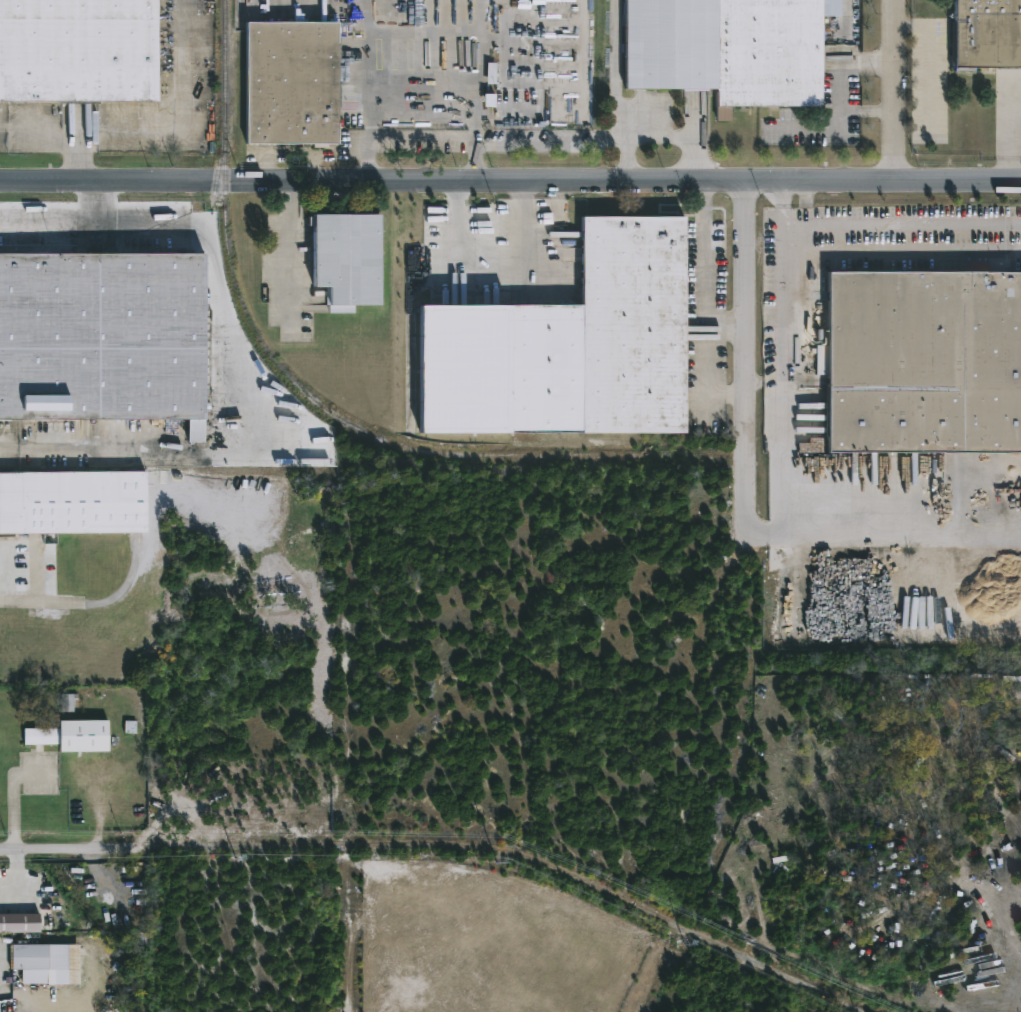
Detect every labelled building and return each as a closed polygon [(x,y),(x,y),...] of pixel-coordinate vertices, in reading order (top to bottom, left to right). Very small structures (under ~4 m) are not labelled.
[(159,99),(0,100),(0,0),(159,0),(159,99)] [(624,90),(624,0),(840,0),(840,17),(820,17),(820,108),(730,108),(730,122),(716,122),(716,90),(624,90)] [(962,65),(962,0),(1020,0),(1020,65),(991,65),(962,65)] [(253,143),(249,143),(249,21),(340,21),(340,143),(253,143)] [(384,214),(384,306),(330,306),(330,286),(316,286),(315,214),(384,214)] [(689,217),(689,433),(513,433),(513,306),(586,305),(586,227),(573,226),(572,217),(689,217)] [(186,419),(0,419),(0,252),(202,252),(203,441),(186,441),(186,419)] [(827,274),(1020,274),(1020,451),(827,450),(827,374),(816,374),(816,365),(807,365),(807,345),(827,345),(827,274)] [(12,533),(0,533),(0,473),(148,472),(148,532),(12,533)] [(44,544),(57,545),(57,534),(44,534),(44,544)] [(85,700),(84,712),(62,712),(62,704),(59,704),(59,701),(61,701),(61,694),(81,695),(81,700),(85,700)] [(109,726),(109,752),(60,753),(60,745),(25,746),(25,730),(61,729),(61,722),(109,721),(109,726)] [(40,933),(39,914),(0,914),(0,934),(40,933)] [(47,936),(23,936),(23,944),(47,944),(47,936)] [(45,970),(8,970),(9,945),(45,945),(45,970)]
